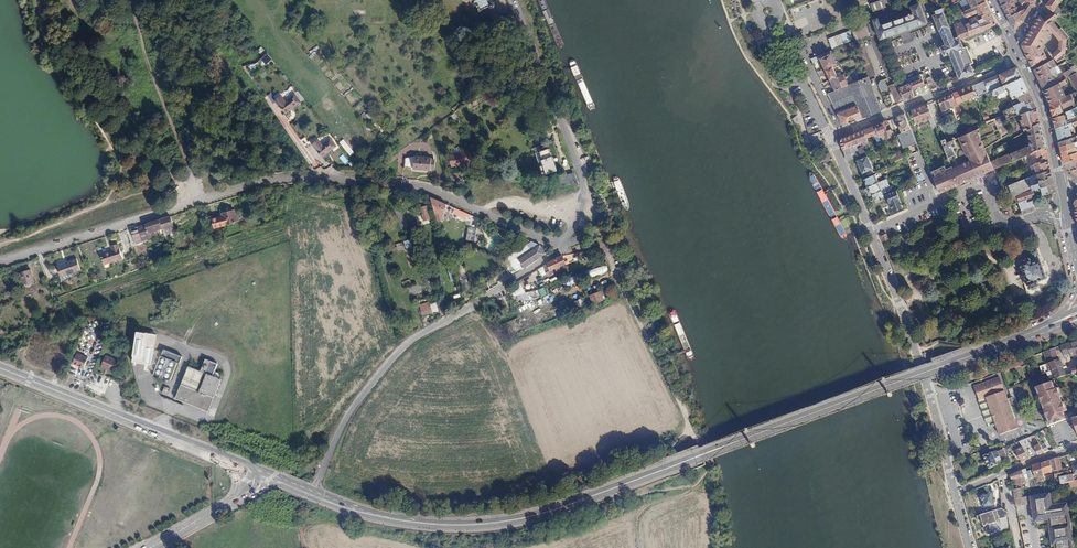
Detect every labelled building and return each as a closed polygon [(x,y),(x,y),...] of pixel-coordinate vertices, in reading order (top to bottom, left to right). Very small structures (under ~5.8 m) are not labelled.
[(476,4),(477,4),(480,11),(491,5),(492,7),(494,6),(494,5),(494,4),(493,4),(493,1),(492,0),(474,0),(476,4)] [(1028,0),(1018,0),(1020,2),(1019,3),(1021,4),(1024,7),(1018,11),(1016,12),(1015,13),(1007,16),(1013,28),(1023,22),(1033,4),(1028,0)] [(1046,5),(1052,11),(1057,14),(1061,10),(1057,6),(1061,0),(1050,0),(1046,5)] [(992,13),(986,1),(972,7),(962,12),(964,18),(978,12),(979,14),(980,14),(981,16),(982,15),(983,17),(992,13)] [(905,8),(887,15),(889,22),(880,25),(877,18),(873,20),(874,25),(876,31),(877,34),(879,39),(926,22),(919,3),(911,6),(914,13),(908,15),(905,8)] [(876,14),(885,11),(883,4),(878,4),(873,7),(876,14)] [(1005,10),(1007,16),(1015,13),(1016,12),(1015,10),(1018,9),(1017,6),(1014,8),(1011,10),(1009,7),(1005,10)] [(941,7),(935,10),(936,13),(933,15),(936,23),(937,24),(946,44),(941,46),(940,46),(944,55),(949,53),(959,78),(974,72),(960,38),(955,40),(941,7)] [(887,15),(885,11),(876,14),(877,18),(880,25),(889,22),(887,15)] [(1045,15),(1041,11),(1039,15),(1047,24),(1052,20),(1058,15),(1057,14),(1052,11),(1045,15)] [(996,22),(992,13),(983,17),(979,19),(983,29),(995,24),(995,23),(996,22)] [(966,24),(971,34),(983,29),(979,19),(977,15),(969,19),(970,22),(966,24)] [(1047,24),(1039,15),(1029,32),(1022,44),(1027,55),(1042,47),(1041,45),(1050,29),(1059,40),(1058,48),(1059,49),(1064,47),(1066,49),(1068,49),(1069,49),(1070,48),(1070,47),(1070,46),(1069,45),(1066,45),(1067,39),(1069,37),(1062,27),(1059,29),(1052,20),(1047,24)] [(954,25),(960,38),(971,34),(966,24),(965,20),(954,25)] [(870,35),(866,25),(852,31),(856,41),(870,35)] [(853,40),(849,30),(827,39),(832,49),(853,40)] [(895,77),(879,39),(877,34),(870,37),(887,80),(895,77)] [(875,74),(861,41),(854,43),(855,46),(859,54),(863,65),(867,76),(868,77),(875,74)] [(1042,47),(1027,55),(1032,65),(1037,62),(1046,56),(1042,47)] [(1065,55),(1066,49),(1064,47),(1059,49),(1058,48),(1052,54),(1054,57),(1058,62),(1065,57),(1064,56),(1065,55)] [(831,53),(820,58),(825,69),(832,66),(836,64),(831,53)] [(1037,62),(1032,65),(1032,66),(1046,57),(1046,56),(1037,62)] [(1034,70),(1044,90),(1060,81),(1061,85),(1067,82),(1065,79),(1070,75),(1076,88),(1076,71),(1074,73),(1065,60),(1061,63),(1066,70),(1057,76),(1055,72),(1057,71),(1054,67),(1056,66),(1052,58),(1049,60),(1050,61),(1034,70)] [(825,69),(818,72),(820,76),(827,73),(830,79),(837,76),(836,73),(832,66),(825,69)] [(519,70),(517,67),(509,73),(513,78),(517,75),(519,70)] [(1004,85),(1022,77),(1017,67),(1016,67),(1004,71),(1005,72),(999,74),(1004,85)] [(513,78),(509,73),(491,86),(495,91),(513,78)] [(837,76),(830,79),(835,89),(849,83),(844,73),(842,74),(837,76)] [(1003,85),(1004,85),(999,74),(975,84),(977,91),(975,91),(977,95),(977,97),(990,91),(1003,85)] [(858,104),(838,112),(837,113),(842,123),(846,124),(881,109),(868,77),(867,76),(849,83),(858,104)] [(917,76),(908,79),(909,83),(912,89),(924,84),(922,78),(918,79),(917,76)] [(897,83),(895,77),(887,80),(893,96),(890,97),(889,94),(883,97),(887,107),(904,100),(899,87),(897,83)] [(1029,91),(1022,77),(1004,85),(1003,85),(1004,88),(1008,86),(1013,99),(1018,96),(1029,91)] [(908,79),(897,83),(899,87),(909,83),(908,79)] [(1060,81),(1044,90),(1050,102),(1065,96),(1061,85),(1060,81)] [(835,89),(828,92),(838,112),(858,104),(849,83),(835,89)] [(909,83),(899,87),(904,100),(914,96),(912,89),(909,83)] [(977,91),(975,84),(954,93),(957,99),(955,100),(950,102),(952,107),(957,105),(956,102),(958,101),(958,103),(977,95),(975,91),(977,91)] [(1004,88),(1003,85),(990,91),(993,97),(1004,92),(1005,90),(1004,88)] [(1033,101),(1029,91),(1018,96),(1020,102),(1014,106),(1015,110),(1033,101)] [(955,100),(953,93),(938,99),(943,110),(952,107),(950,102),(955,100)] [(1065,96),(1050,102),(1053,116),(1062,112),(1059,104),(1061,103),(1064,108),(1074,103),(1075,102),(1071,94),(1065,96)] [(292,95),(280,104),(286,113),(299,103),(292,95)] [(1036,107),(1033,101),(1015,110),(1014,106),(1002,112),(1004,115),(1006,120),(1018,114),(1019,116),(1036,107)] [(929,103),(911,110),(917,124),(928,119),(932,127),(936,125),(930,109),(932,108),(929,103)] [(1069,116),(1076,115),(1076,106),(1071,109),(1066,111),(1069,116)] [(1040,122),(1036,107),(1019,116),(1024,132),(1027,130),(1040,122)] [(818,130),(810,109),(802,112),(810,133),(818,130)] [(901,133),(910,129),(904,113),(897,116),(901,125),(898,126),(901,133)] [(1064,114),(1054,118),(1055,123),(1063,120),(1066,119),(1066,117),(1064,114)] [(1069,116),(1066,117),(1066,119),(1070,129),(1072,128),(1074,133),(1076,132),(1074,125),(1073,126),(1069,116)] [(1064,125),(1056,128),(1058,140),(1071,134),(1070,129),(1066,119),(1063,120),(1064,125)] [(1063,120),(1055,123),(1056,128),(1064,125),(1063,120)] [(884,121),(874,125),(878,135),(879,136),(883,134),(888,131),(884,121)] [(1045,146),(1040,122),(1027,130),(1029,142),(1029,145),(1011,153),(1014,161),(1021,157),(1029,154),(1045,146)] [(874,125),(863,130),(867,137),(873,134),(874,136),(878,135),(874,125)] [(963,135),(960,127),(955,130),(959,137),(962,136),(963,135)] [(901,133),(897,135),(904,149),(916,143),(910,129),(901,133)] [(987,155),(976,129),(973,130),(968,133),(963,135),(962,136),(970,154),(971,153),(974,160),(955,168),(954,166),(953,167),(955,170),(978,160),(987,155)] [(841,142),(849,160),(857,156),(852,145),(860,142),(864,153),(872,150),(867,137),(863,130),(841,139),(841,142)] [(820,135),(812,138),(815,146),(823,143),(820,135)] [(1076,135),(1059,142),(1060,147),(1074,142),(1076,141),(1076,135)] [(462,138),(448,147),(455,157),(463,151),(465,154),(471,150),(462,138)] [(338,142),(350,156),(354,152),(343,139),(338,142)] [(327,140),(316,149),(322,157),(333,148),(327,140)] [(951,145),(950,142),(944,144),(951,160),(959,157),(956,150),(960,149),(957,142),(951,145)] [(1074,142),(1060,147),(1061,152),(1075,146),(1075,145),(1074,142)] [(1008,147),(1006,143),(996,149),(998,153),(1008,147)] [(1046,151),(1045,146),(1029,154),(1030,157),(1030,159),(1023,162),(1025,167),(1027,166),(1029,166),(1039,163),(1038,155),(1046,151)] [(1061,152),(1062,154),(1065,163),(1076,158),(1076,148),(1075,146),(1061,152)] [(549,148),(535,153),(543,175),(558,169),(553,155),(552,156),(549,148)] [(889,160),(891,164),(906,157),(903,150),(897,153),(898,155),(889,160)] [(1049,160),(1046,151),(1038,155),(1039,163),(1049,160)] [(827,152),(823,158),(828,161),(832,155),(827,152)] [(1014,161),(1011,153),(991,162),(994,169),(996,168),(999,167),(1014,161)] [(868,155),(858,160),(863,173),(873,168),(868,155)] [(955,170),(961,184),(966,182),(971,180),(994,169),(991,162),(987,155),(978,160),(955,170)] [(405,156),(404,169),(434,170),(435,157),(405,156)] [(1072,170),(1076,169),(1076,158),(1065,163),(1072,170)] [(1049,160),(1039,163),(1029,166),(1030,169),(1033,168),(1033,171),(1025,174),(1026,178),(1051,169),(1049,160)] [(946,165),(932,172),(941,193),(961,184),(955,170),(953,167),(948,169),(946,165)] [(1012,196),(1054,182),(1051,169),(1026,178),(1008,185),(1012,196)] [(556,182),(578,184),(574,172),(555,176),(556,182)] [(864,178),(868,187),(878,182),(875,174),(864,178)] [(868,187),(861,190),(862,193),(867,191),(869,196),(872,195),(873,198),(890,190),(886,179),(878,182),(868,187)] [(1018,202),(1031,198),(1035,197),(1033,192),(1040,189),(1042,193),(1039,194),(1039,195),(1055,190),(1054,182),(1012,196),(1011,197),(1011,199),(1014,198),(1015,201),(1016,203),(1018,202)] [(897,192),(887,196),(895,212),(904,207),(897,192)] [(473,215),(431,197),(435,211),(438,220),(443,218),(442,215),(444,209),(471,220),(473,215)] [(1035,210),(1034,207),(1031,198),(1018,202),(1022,214),(1035,210)] [(234,210),(221,214),(223,219),(222,219),(224,225),(239,221),(237,216),(236,217),(234,210)] [(162,226),(163,229),(173,226),(170,216),(160,220),(162,226)] [(155,221),(145,224),(145,225),(138,227),(142,240),(159,234),(157,228),(155,221)] [(466,240),(473,241),(475,228),(468,227),(466,240)] [(517,235),(506,230),(504,235),(515,239),(517,235)] [(887,233),(881,236),(884,243),(890,240),(887,233)] [(411,239),(405,241),(407,248),(413,246),(411,239)] [(503,259),(513,275),(546,254),(540,245),(531,241),(503,259)] [(117,244),(111,246),(112,250),(100,255),(104,265),(123,258),(119,248),(118,248),(117,244)] [(1036,249),(1029,251),(1031,258),(1025,261),(1020,262),(1023,272),(1024,272),(1028,284),(1027,285),(1029,289),(1031,288),(1032,290),(1034,290),(1037,289),(1037,286),(1039,286),(1037,281),(1046,278),(1039,259),(1038,260),(1037,256),(1039,255),(1036,249)] [(566,263),(563,255),(550,262),(544,265),(548,273),(555,269),(557,272),(561,270),(560,266),(566,263)] [(57,266),(60,275),(80,269),(77,259),(66,262),(66,263),(57,266)] [(607,264),(589,270),(591,277),(609,271),(607,264)] [(80,269),(60,275),(61,278),(81,271),(80,269)] [(20,273),(21,277),(22,280),(24,285),(34,282),(31,270),(20,273)] [(575,278),(559,281),(560,287),(576,284),(575,278)] [(510,288),(513,296),(524,293),(521,284),(510,288)] [(541,297),(547,295),(544,287),(539,289),(541,297)] [(461,293),(464,303),(472,299),(468,290),(461,293)] [(594,304),(604,300),(601,291),(590,295),(594,304)] [(520,300),(515,302),(521,318),(527,316),(520,300)] [(432,305),(421,308),(423,314),(434,311),(432,305)] [(543,313),(518,321),(521,330),(546,322),(543,313)] [(156,334),(137,331),(132,361),(151,364),(156,334)] [(39,333),(37,341),(63,350),(66,342),(39,333)] [(1059,346),(1061,352),(1067,349),(1070,356),(1076,353),(1076,344),(1076,343),(1076,341),(1072,342),(1072,341),(1059,346)] [(1051,365),(1053,370),(1062,367),(1058,358),(1053,348),(1043,352),(1047,362),(1046,363),(1048,366),(1051,365)] [(183,357),(163,349),(153,376),(172,383),(183,357)] [(89,358),(78,353),(74,363),(85,367),(89,358)] [(118,361),(105,356),(101,366),(113,371),(118,361)] [(1001,367),(1002,370),(1026,362),(1025,358),(1001,367)] [(222,381),(188,367),(177,393),(175,393),(173,400),(175,400),(176,399),(207,412),(214,395),(216,395),(222,381)] [(1062,367),(1053,370),(1054,373),(1056,378),(1065,374),(1062,367)] [(1052,374),(1032,381),(1037,395),(1034,396),(1041,415),(1044,414),(1048,426),(1068,419),(1065,410),(1062,402),(1060,396),(1057,387),(1052,374)] [(1020,428),(1017,419),(1019,418),(1012,398),(1009,399),(1000,375),(972,385),(986,423),(996,419),(1002,434),(1020,428)] [(170,389),(164,387),(162,393),(167,395),(170,389)] [(1021,440),(1023,446),(1024,448),(1033,444),(1033,443),(1030,436),(1026,438),(1021,440)] [(1033,444),(1038,454),(1047,450),(1044,444),(1041,445),(1038,441),(1033,443),(1033,444)] [(1017,449),(1022,461),(1030,457),(1027,451),(1024,448),(1023,446),(1017,449)] [(997,461),(1007,456),(1004,449),(998,452),(997,451),(992,453),(992,452),(982,456),(988,469),(999,464),(997,461)] [(1055,477),(1059,476),(1069,474),(1068,468),(1063,469),(1059,458),(1050,460),(1052,467),(1053,469),(1053,470),(1055,477)] [(1050,460),(1040,464),(1043,470),(1052,467),(1050,460)] [(1038,484),(1044,482),(1046,482),(1045,479),(1043,472),(1043,470),(1040,464),(1033,466),(1038,484)] [(1026,469),(1010,475),(1012,479),(1016,478),(1017,484),(1025,483),(1025,486),(1029,486),(1028,477),(1026,469)] [(1045,479),(1050,478),(1055,477),(1053,470),(1053,469),(1043,472),(1045,479)] [(1068,488),(1076,487),(1076,479),(1073,480),(1067,481),(1068,488)] [(1020,487),(1013,488),(1015,497),(1022,496),(1020,487)] [(983,503),(984,509),(997,507),(996,498),(994,498),(993,492),(987,493),(987,495),(982,496),(981,496),(982,503),(983,503)] [(1055,547),(1073,547),(1072,541),(1073,541),(1071,530),(1070,530),(1069,526),(1070,526),(1067,505),(1061,506),(1061,503),(1050,506),(1049,497),(1048,498),(1047,493),(1029,496),(1033,520),(1037,519),(1038,521),(1048,519),(1049,526),(1052,545),(1055,544),(1055,547)] [(998,520),(1008,517),(1007,513),(1002,509),(977,516),(979,522),(982,521),(984,527),(998,522),(998,520)]
